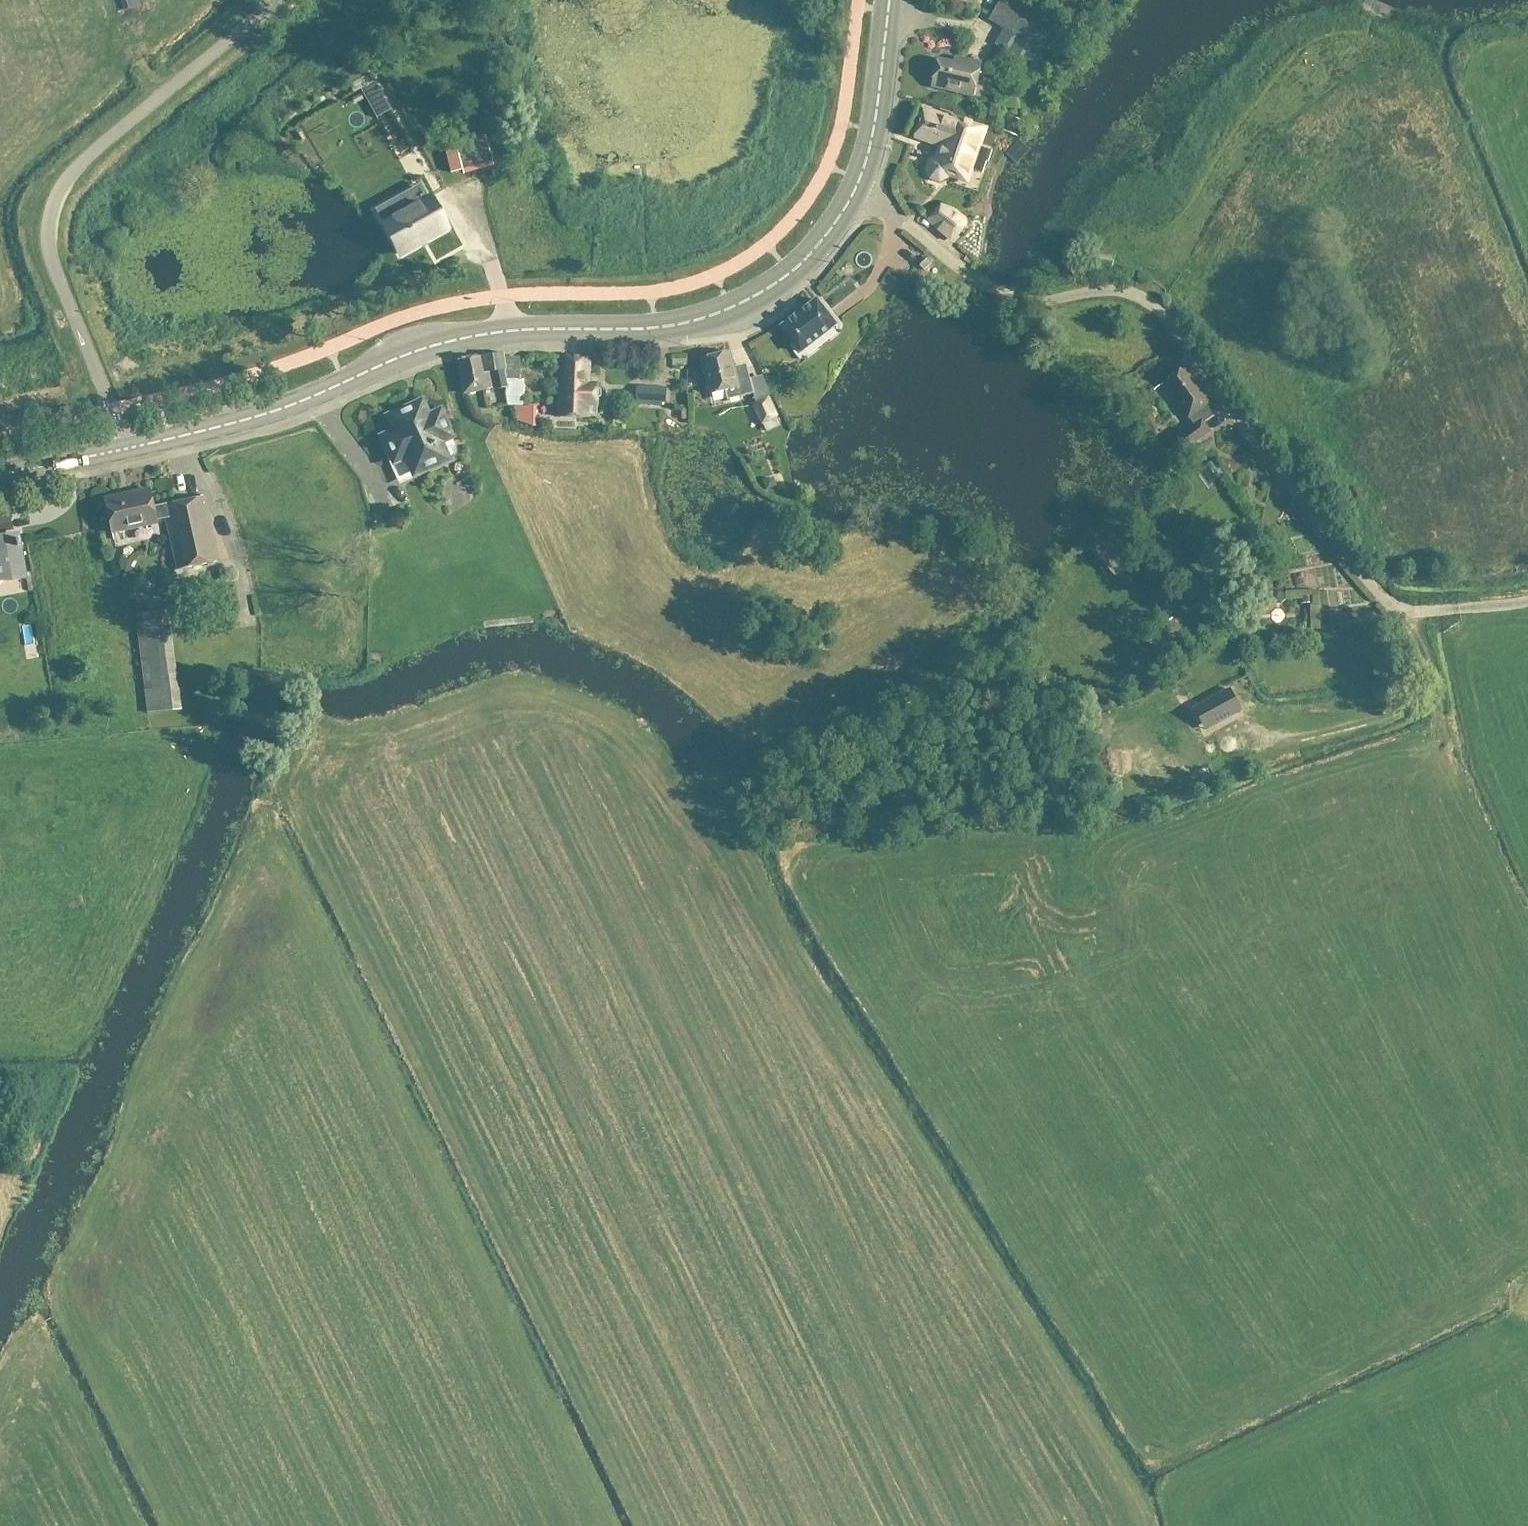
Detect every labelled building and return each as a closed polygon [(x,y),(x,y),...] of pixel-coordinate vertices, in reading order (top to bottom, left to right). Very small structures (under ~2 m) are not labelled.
[(989,20),(1004,29),(995,45),(1009,53),(1032,66),(1041,51),(1043,52),(1055,30),(1005,0),(1001,0),(989,20)] [(973,97),(981,65),(959,60),(958,66),(937,61),(930,88),(973,97)] [(367,105),(382,97),(374,83),(359,91),(367,105)] [(952,118),(951,120),(924,111),(915,138),(931,144),(934,142),(942,145),(937,158),(929,162),(926,170),(930,178),(938,181),(946,178),(949,171),(959,174),(963,175),(967,173),(970,169),(977,148),(972,146),(978,128),(952,118)] [(1022,123),(1008,117),(1002,132),(1016,137),(1022,123)] [(468,140),(475,170),(491,167),(483,136),(468,140)] [(398,255),(445,229),(428,199),(426,200),(420,189),(410,195),(408,192),(390,202),(398,216),(381,225),(398,255)] [(954,214),(941,209),(930,222),(952,242),(964,228),(964,223),(954,214)] [(923,271),(930,264),(926,259),(919,267),(923,271)] [(784,329),(800,352),(801,353),(803,352),(834,327),(835,327),(836,326),(835,324),(835,325),(819,302),(817,300),(816,301),(784,326),(782,327),(784,329)] [(725,392),(728,401),(754,395),(748,373),(736,375),(731,353),(702,359),(710,396),(725,392)] [(501,354),(456,362),(462,394),(492,389),(489,373),(504,371),(502,357),(501,354)] [(560,357),(558,406),(558,417),(588,418),(588,406),(595,406),(596,385),(587,385),(588,358),(560,357)] [(1163,384),(1188,419),(1194,427),(1184,434),(1185,436),(1175,443),(1182,453),(1209,433),(1203,424),(1212,417),(1205,407),(1211,403),(1185,368),(1163,384)] [(640,405),(662,406),(662,403),(666,403),(666,387),(637,385),(636,401),(640,401),(640,405)] [(544,395),(522,398),(525,418),(547,415),(544,395)] [(770,396),(751,405),(761,427),(763,426),(777,419),(780,417),(770,396)] [(415,476),(448,460),(449,459),(450,459),(451,458),(452,457),(452,456),(452,454),(452,453),(452,452),(452,451),(452,450),(455,448),(439,413),(426,419),(420,405),(388,420),(396,436),(394,437),(392,439),(389,443),(388,446),(388,450),(389,453),(394,465),(407,459),(415,476)] [(781,426),(777,419),(763,426),(766,433),(781,426)] [(176,571),(218,562),(204,498),(162,506),(162,507),(152,509),(148,490),(103,500),(110,533),(156,524),(155,520),(165,518),(176,571)] [(16,571),(12,552),(18,551),(21,550),(19,542),(17,542),(15,534),(0,537),(0,574),(16,571)] [(1280,591),(1275,591),(1271,595),(1271,600),(1274,604),(1280,604),(1284,600),(1284,595),(1280,591)] [(136,615),(148,714),(180,710),(168,611),(136,615)] [(1240,711),(1229,690),(1194,709),(1205,730),(1216,725),(1240,711)]
